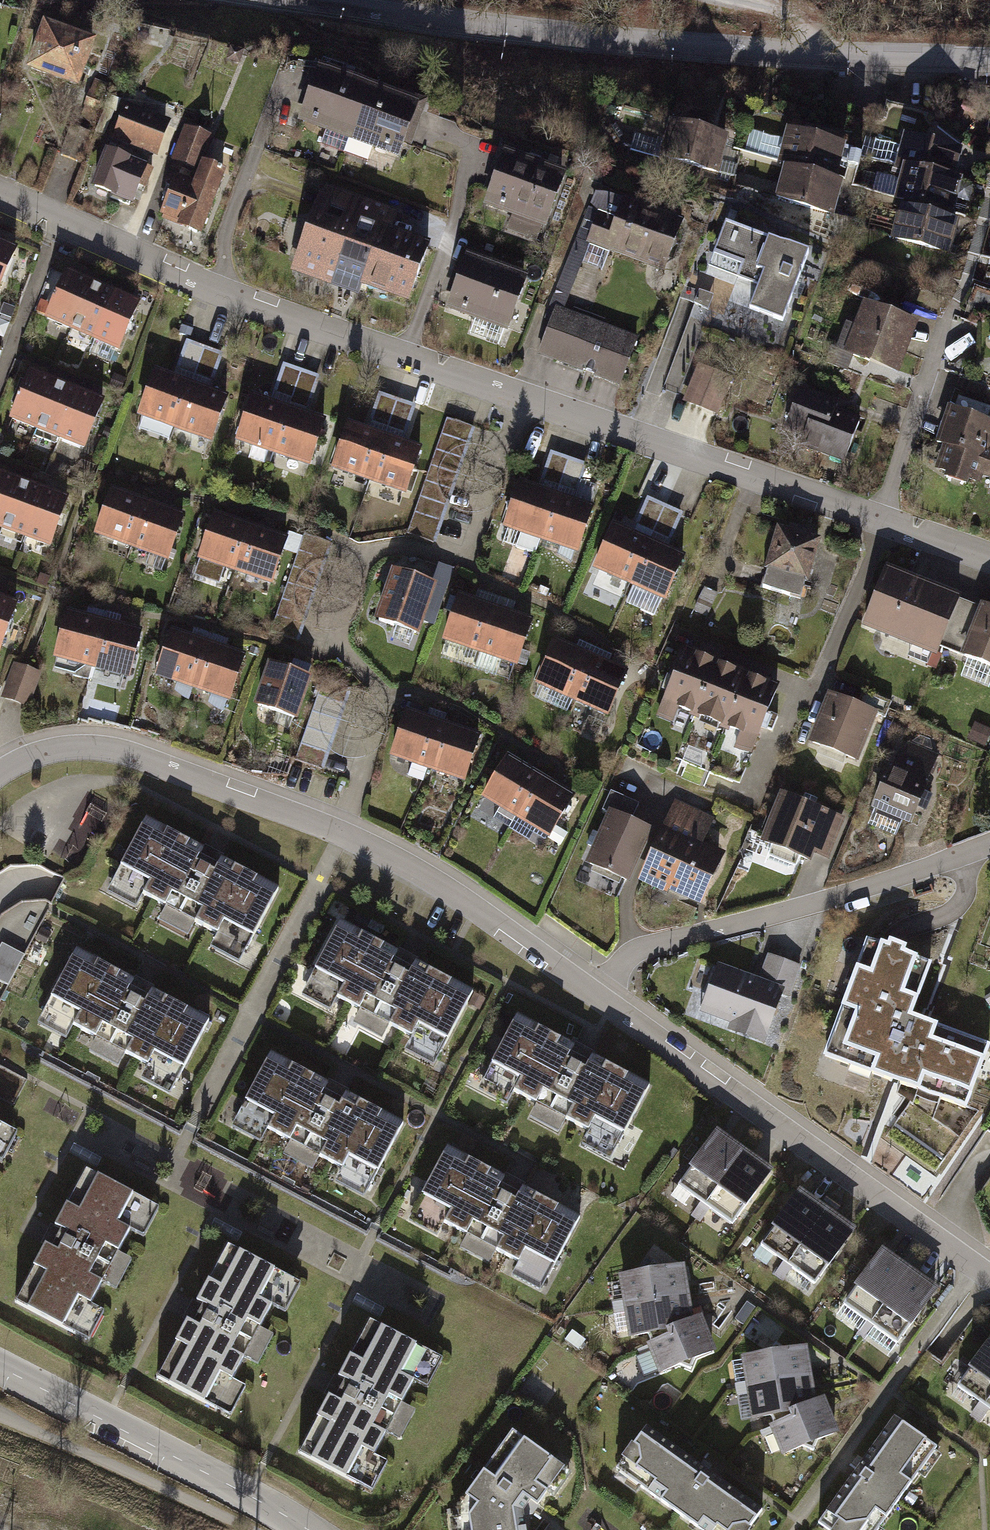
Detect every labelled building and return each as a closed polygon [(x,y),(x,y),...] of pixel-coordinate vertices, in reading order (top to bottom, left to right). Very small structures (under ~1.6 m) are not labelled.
[(46,28),(32,68),(76,84),(91,44),(46,28)] [(242,52),(232,49),(229,59),(239,62),(242,52)] [(322,145),(345,153),(369,88),(341,78),(344,71),(325,64),(305,120),(328,129),(322,145)] [(105,85),(95,82),(82,118),(92,122),(105,85)] [(369,88),(345,153),(368,162),(374,145),(397,154),(418,98),(400,91),(397,98),(369,88)] [(125,110),(115,135),(155,150),(165,125),(125,110)] [(671,119),(661,151),(715,166),(724,134),(671,119)] [(77,161),(88,132),(72,127),(62,155),(77,161)] [(788,159),(777,194),(832,211),(842,180),(831,177),(841,142),(789,127),(780,156),(788,159)] [(190,128),(178,159),(197,166),(209,136),(190,128)] [(510,137),(486,194),(552,222),(576,165),(510,137)] [(957,151),(906,137),(897,170),(902,171),(893,205),(897,206),(888,235),(947,252),(956,219),(949,217),(959,182),(949,179),(957,151)] [(151,170),(108,153),(95,186),(133,200),(139,184),(145,187),(151,170)] [(177,180),(164,213),(202,227),(222,173),(204,166),(196,187),(177,180)] [(629,190),(612,236),(674,260),(691,214),(629,190)] [(325,193),(300,260),(409,300),(425,256),(384,241),(392,218),(325,193)] [(810,253),(726,227),(711,275),(748,286),(739,315),(786,329),(810,253)] [(15,251),(0,244),(0,284),(15,251)] [(483,250),(462,302),(518,325),(539,272),(483,250)] [(48,318),(71,329),(90,284),(67,274),(48,318)] [(71,329),(95,339),(114,295),(90,284),(71,329)] [(95,339),(118,349),(137,305),(114,295),(95,339)] [(560,312),(544,354),(622,383),(638,342),(560,312)] [(859,356),(861,351),(893,363),(906,328),(868,313),(862,329),(848,323),(838,348),(859,356)] [(189,343),(180,371),(212,381),(222,354),(189,343)] [(286,368),(277,396),(309,407),(319,379),(286,368)] [(698,372),(686,402),(717,414),(728,384),(698,372)] [(12,418),(36,428),(54,383),(30,374),(12,418)] [(952,409),(983,419),(989,398),(989,383),(963,374),(952,409)] [(155,375),(141,414),(178,427),(192,388),(155,375)] [(36,428),(60,437),(78,393),(54,383),(36,428)] [(192,388),(178,427),(214,440),(228,400),(192,388)] [(801,390),(788,427),(805,433),(800,444),(846,460),(860,422),(834,412),(837,403),(801,390)] [(60,437),(84,447),(102,402),(78,393),(60,437)] [(382,397),(373,425),(405,435),(416,408),(382,397)] [(253,400),(239,440),(275,452),(289,413),(253,400)] [(989,443),(989,436),(986,435),(989,424),(989,422),(983,419),(952,409),(946,427),(952,429),(939,468),(977,481),(980,472),(986,454),(989,455),(989,444),(989,443)] [(289,413),(275,452),(311,465),(325,425),(289,413)] [(446,420),(407,534),(434,544),(474,429),(446,420)] [(349,428),(335,468),(372,481),(386,441),(349,428)] [(386,441),(372,481),(408,494),(422,454),(386,441)] [(986,454),(980,472),(989,475),(989,455),(986,454)] [(553,455),(544,483),(576,493),(586,466),(553,455)] [(2,528),(18,482),(0,476),(0,527),(2,528)] [(2,528),(26,536),(42,491),(18,482),(2,528)] [(520,487),(506,526),(542,539),(556,499),(520,487)] [(26,536),(50,545),(66,500),(42,491),(26,536)] [(111,494),(97,534),(134,547),(148,507),(111,494)] [(556,499),(542,539),(578,552),(592,512),(556,499)] [(649,500),(639,525),(668,537),(679,513),(649,500)] [(148,507),(134,547),(170,560),(184,520),(148,507)] [(213,519),(199,559),(236,572),(250,532),(213,519)] [(612,528),(595,566),(630,582),(647,544),(612,528)] [(816,541),(779,529),(762,585),(790,594),(795,576),(805,579),(816,541)] [(250,532),(236,572),(272,585),(286,545),(250,532)] [(304,534),(272,627),(301,637),(332,544),(304,534)] [(647,544),(630,582),(664,598),(682,559),(647,544)] [(395,571),(378,621),(415,633),(432,584),(395,571)] [(885,572),(865,626),(936,653),(939,646),(957,598),(885,572)] [(457,596),(443,636),(480,648),(494,609),(457,596)] [(939,646),(989,666),(989,607),(988,606),(987,610),(957,598),(939,646)] [(15,606),(0,600),(0,646),(15,606)] [(494,609),(480,648),(515,662),(530,621),(494,609)] [(66,616),(55,657),(93,667),(103,626),(66,616)] [(103,626),(93,667),(130,677),(140,636),(103,626)] [(172,636),(158,675),(195,688),(209,648),(172,636)] [(555,643),(537,682),(573,697),(590,659),(555,643)] [(209,648),(195,688),(231,701),(245,661),(209,648)] [(716,661),(686,649),(666,700),(696,712),(716,661)] [(590,659),(573,697),(608,713),(625,674),(590,659)] [(747,674),(716,661),(696,712),(726,724),(747,674)] [(26,705),(37,674),(15,666),(4,698),(26,705)] [(271,667),(259,705),(295,717),(308,679),(271,667)] [(776,685),(747,674),(726,724),(742,731),(736,745),(750,750),(776,685)] [(324,681),(296,761),(323,770),(350,690),(324,681)] [(872,714),(832,698),(815,742),(854,758),(872,714)] [(406,712),(392,752),(429,764),(443,725),(406,712)] [(443,725),(429,764),(465,778),(479,737),(443,725)] [(907,756),(899,753),(876,806),(911,821),(917,805),(924,808),(930,796),(922,792),(936,759),(910,748),(907,756)] [(507,759),(485,795),(518,815),(540,779),(507,759)] [(540,779),(518,815),(550,835),(573,799),(540,779)] [(639,802),(609,788),(600,809),(608,812),(611,807),(633,817),(639,802)] [(826,812),(783,795),(764,842),(807,858),(810,850),(826,856),(839,820),(825,815),(826,812)] [(84,863),(109,816),(89,805),(64,853),(84,863)] [(714,822),(674,805),(638,890),(699,915),(723,857),(703,849),(714,822)] [(611,807),(608,812),(585,863),(632,884),(658,828),(633,817),(611,807)] [(276,887),(145,820),(116,877),(246,944),(276,887)] [(476,996),(342,928),(313,984),(447,1053),(476,996)] [(859,931),(812,1055),(958,1110),(983,1043),(908,1015),(930,957),(859,931)] [(0,951),(0,981),(12,987),(27,955),(3,944),(0,951)] [(210,1024),(80,952),(46,1013),(175,1085),(210,1024)] [(748,980),(714,968),(696,1020),(727,1031),(724,1041),(762,1054),(781,1000),(790,1003),(802,970),(756,955),(748,980)] [(651,1089),(519,1024),(489,1082),(621,1148),(651,1089)] [(275,1056),(241,1115),(374,1189),(408,1130),(275,1056)] [(0,1122),(0,1168),(20,1133),(0,1122)] [(716,1134),(679,1186),(705,1205),(743,1153),(716,1134)] [(583,1216),(453,1152),(423,1213),(553,1277),(583,1216)] [(743,1153),(705,1205),(732,1224),(769,1172),(743,1153)] [(158,1207),(85,1171),(15,1314),(88,1349),(158,1207)] [(798,1194),(761,1246),(788,1265),(825,1213),(798,1194)] [(825,1213),(788,1265),(815,1284),(852,1232),(825,1213)] [(300,1286),(227,1247),(153,1387),(226,1425),(300,1286)] [(882,1254),(845,1305),(871,1324),(908,1273),(882,1254)] [(680,1266),(621,1274),(626,1306),(685,1296),(680,1266)] [(908,1273),(871,1324),(898,1343),(935,1292),(908,1273)] [(685,1296),(626,1306),(631,1337),(646,1333),(650,1343),(670,1335),(668,1330),(689,1322),(685,1296)] [(670,1335),(650,1343),(662,1371),(711,1351),(697,1319),(689,1322),(668,1330),(670,1335)] [(369,1325),(295,1464),(365,1501),(439,1363),(369,1325)] [(960,1386),(986,1405),(989,1400),(989,1344),(960,1386)] [(804,1347),(745,1356),(750,1387),(809,1378),(804,1347)] [(809,1378),(750,1387),(755,1418),(771,1415),(774,1424),(794,1416),(793,1412),(814,1403),(809,1378)] [(794,1416),(774,1424),(786,1453),(835,1433),(822,1400),(814,1403),(793,1412),(794,1416)] [(895,1418),(821,1527),(825,1529),(880,1529),(937,1447),(895,1418)] [(647,1426),(617,1467),(703,1529),(749,1529),(763,1511),(705,1468),(647,1426)] [(512,1430),(456,1507),(460,1529),(526,1529),(524,1514),(532,1513),(535,1509),(565,1467),(512,1430)]
